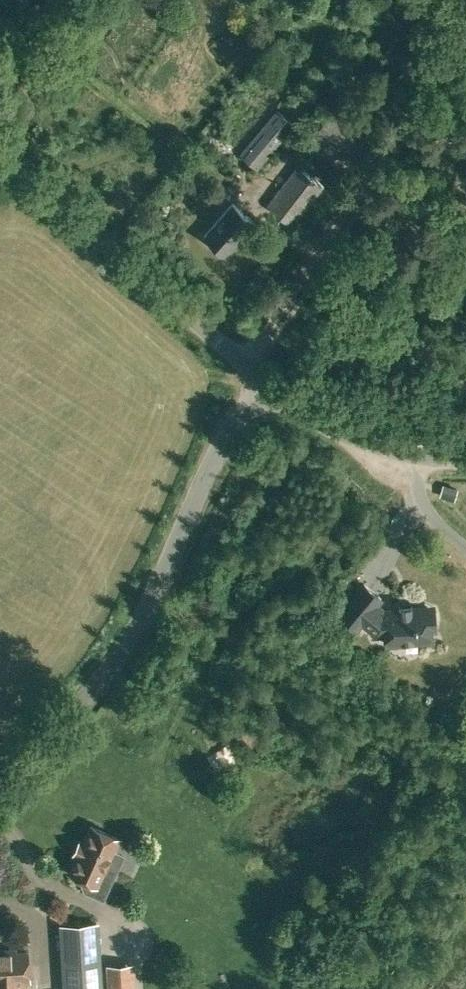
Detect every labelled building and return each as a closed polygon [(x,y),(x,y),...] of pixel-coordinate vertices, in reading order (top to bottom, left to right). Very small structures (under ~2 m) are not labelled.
[(326,78),(318,71),(311,79),(319,86),(326,78)] [(351,152),(368,130),(336,106),(319,128),(351,152)] [(256,167),(293,123),(278,110),(241,154),(256,167)] [(292,224),(323,184),(298,164),(267,204),(292,224)] [(226,255),(255,222),(232,202),(203,235),(226,255)] [(73,255),(64,260),(73,275),(82,270),(73,255)] [(340,611),(343,614),(357,626),(362,620),(376,633),(386,632),(387,643),(430,639),(430,628),(435,628),(434,605),(384,609),(376,603),(381,597),(364,583),(340,611)] [(103,897),(116,869),(107,865),(119,838),(91,825),(70,871),(92,882),(88,890),(103,897)] [(62,924),(64,961),(98,959),(96,922),(62,924)] [(27,951),(4,952),(3,949),(0,950),(0,988),(26,988),(26,979),(29,979),(27,951)] [(64,961),(66,988),(100,988),(98,959),(64,961)]
